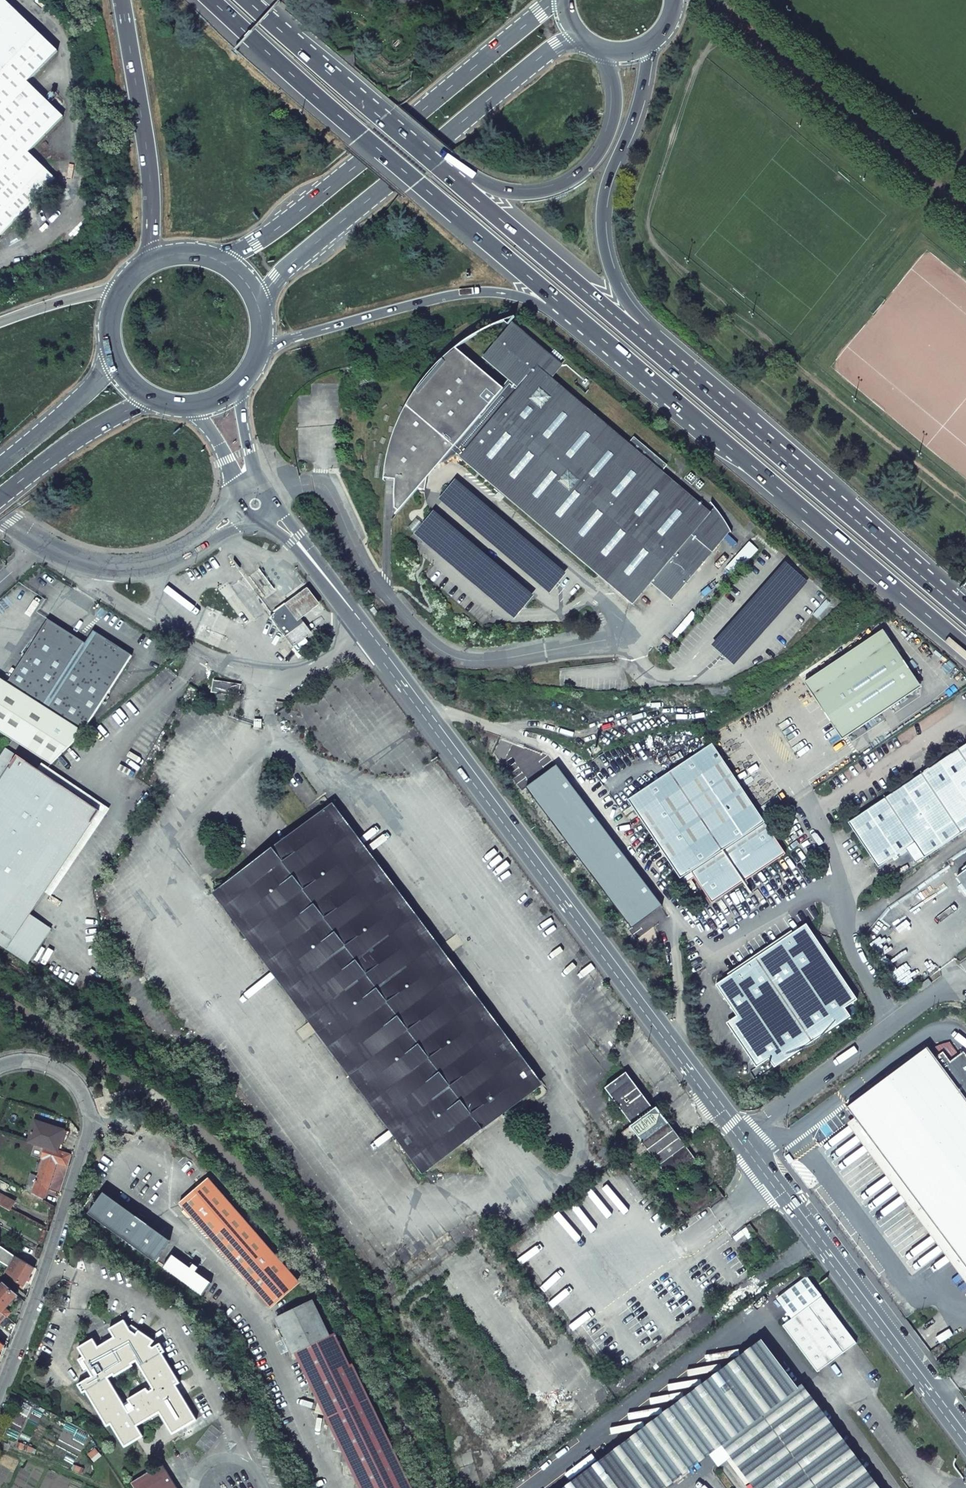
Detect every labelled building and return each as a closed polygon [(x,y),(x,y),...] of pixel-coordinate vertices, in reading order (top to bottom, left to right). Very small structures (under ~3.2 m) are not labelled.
[(55,179),(28,153),(63,117),(27,82),(57,51),(5,0),(0,0),(0,236),(55,179)] [(629,444),(550,377),(560,366),(513,326),(486,358),(512,380),(504,389),(456,348),(442,360),(426,377),(420,384),(412,395),(405,407),(399,419),(397,424),(390,441),(387,454),(385,463),(383,482),(394,483),(393,488),(393,497),(394,506),(396,516),(419,489),(426,491),(431,462),(442,464),(446,463),(453,457),(455,457),(457,457),(460,458),(633,604),(651,582),(665,593),(668,590),(675,596),(709,556),(701,550),(706,545),(711,549),(726,532),(708,517),(711,513),(662,472),(658,468),(663,462),(634,437),(629,444)] [(662,472),(667,465),(663,462),(658,468),(662,472)] [(731,569),(734,571),(739,566),(741,568),(758,548),(749,541),(727,567),(730,570),(731,569)] [(288,604),(273,615),(274,617),(272,619),(293,647),(310,634),(288,604)] [(85,734),(133,655),(93,631),(85,644),(77,657),(64,648),(72,635),(48,620),(8,685),(85,734)] [(891,642),(883,630),(820,672),(828,684),(891,642)] [(85,644),(72,635),(64,648),(77,657),(85,644)] [(913,676),(891,642),(828,684),(843,708),(836,713),(847,731),(855,726),(858,729),(910,695),(913,676)] [(855,726),(847,731),(836,713),(843,708),(828,684),(820,672),(804,683),(842,739),(858,729),(855,726)] [(240,697),(242,685),(214,679),(212,692),(240,697)] [(8,685),(0,681),(0,732),(51,764),(85,734),(8,685)] [(785,854),(712,744),(628,800),(680,879),(691,872),(712,903),(785,854)] [(848,823),(878,868),(914,844),(924,858),(965,830),(965,744),(848,823)] [(18,756),(7,748),(0,759),(0,764),(9,751),(18,756)] [(29,963),(52,928),(31,914),(46,892),(100,811),(39,770),(18,756),(9,751),(0,764),(0,944),(29,963)] [(43,764),(39,770),(100,811),(46,892),(52,896),(111,809),(43,764)] [(430,1168),(534,1092),(326,809),(222,887),(430,1168)] [(965,888),(965,870),(957,877),(965,888)] [(65,905),(52,896),(46,892),(31,914),(52,928),(65,905)] [(785,938),(737,971),(742,978),(734,983),(729,976),(716,986),(737,1017),(741,1023),(730,1030),(757,1068),(769,1060),(775,1068),(850,1016),(845,1008),(857,999),(811,931),(806,924),(792,933),(797,940),(789,945),(785,938)] [(928,973),(917,981),(921,985),(931,978),(928,973)] [(737,1017),(727,1024),(730,1030),(741,1023),(737,1017)] [(847,1107),(965,1267),(965,1055),(964,1052),(942,1068),(927,1047),(847,1107)] [(622,1132),(640,1157),(648,1152),(671,1181),(697,1161),(657,1107),(654,1109),(627,1073),(605,1088),(633,1125),(622,1132)] [(43,1147),(57,1152),(64,1130),(35,1121),(28,1142),(43,1147)] [(25,1190),(44,1201),(56,1162),(66,1165),(70,1156),(57,1152),(43,1147),(41,1157),(43,1158),(37,1177),(30,1174),(25,1190)] [(179,1203),(269,1305),(297,1280),(208,1178),(179,1203)] [(155,1262),(170,1241),(142,1220),(144,1217),(139,1213),(137,1217),(104,1193),(88,1214),(155,1262)] [(15,1213),(19,1205),(0,1195),(0,1205),(15,1213)] [(745,1226),(753,1237),(754,1236),(757,1234),(750,1224),(745,1226)] [(172,1255),(163,1267),(203,1295),(212,1283),(196,1272),(199,1268),(193,1264),(190,1268),(172,1255)] [(35,1268),(16,1257),(6,1274),(12,1278),(10,1280),(23,1288),(35,1268)] [(7,1317),(10,1313),(5,1309),(17,1295),(4,1284),(0,1289),(0,1311),(7,1317)] [(857,1343),(822,1296),(808,1306),(783,1326),(818,1372),(844,1353),(857,1343)] [(276,1318),(292,1355),(300,1350),(366,1487),(409,1487),(335,1335),(331,1337),(313,1299),(276,1318)] [(160,1412),(172,1434),(196,1420),(175,1385),(179,1383),(162,1354),(165,1352),(160,1344),(153,1348),(150,1346),(154,1341),(131,1326),(128,1327),(124,1321),(110,1329),(114,1337),(97,1347),(93,1339),(79,1348),(84,1357),(79,1360),(84,1370),(88,1368),(93,1377),(79,1385),(83,1393),(86,1391),(107,1426),(111,1424),(125,1447),(142,1436),(136,1426),(160,1412)] [(564,1487),(665,1487),(715,1451),(742,1487),(870,1487),(762,1341),(564,1487)] [(945,1355),(936,1362),(941,1368),(950,1363),(945,1355)] [(92,1458),(98,1453),(95,1449),(88,1454),(92,1458)] [(163,1464),(131,1483),(134,1487),(177,1487),(163,1464)]
